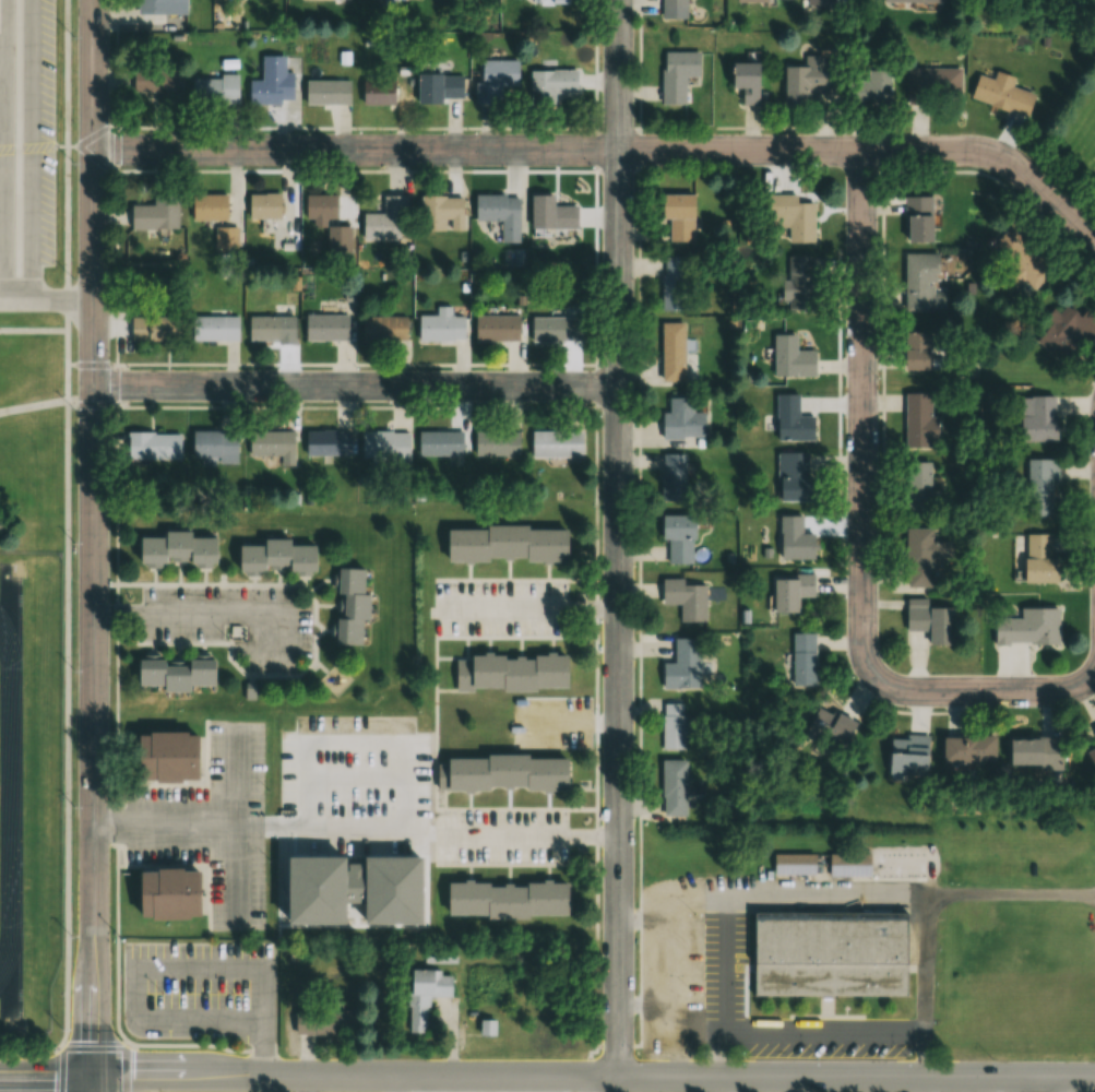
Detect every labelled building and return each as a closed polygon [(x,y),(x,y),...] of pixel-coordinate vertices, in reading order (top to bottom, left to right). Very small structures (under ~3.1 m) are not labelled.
[(137,15),(186,15),(186,0),(137,0),(137,15)] [(660,18),(686,18),(686,0),(660,0),(660,18)] [(700,52),(661,52),(661,105),(685,105),(685,76),(700,76),(700,52)] [(285,56),(262,56),(262,81),(248,81),(248,103),(294,103),(294,72),(285,72),(285,56)] [(783,67),(783,106),(806,106),(806,94),(832,94),(832,56),(805,56),(805,67),(783,67)] [(477,102),(500,103),(500,88),(518,88),(519,60),(478,59),(477,102)] [(730,89),(741,89),(741,105),(758,105),(757,63),(730,63),(730,89)] [(960,68),(908,67),(908,98),(960,98),(960,68)] [(530,103),(556,103),(556,93),(577,93),(578,70),(530,69),(530,103)] [(181,70),(142,70),(142,93),(158,93),(158,106),(181,106),(181,70)] [(889,70),(866,70),(866,80),(847,80),(847,104),(889,104),(889,70)] [(1034,94),(1012,87),(1015,77),(995,71),(992,80),(977,74),(969,98),(1026,117),(1034,94)] [(239,74),(195,74),(195,104),(239,104),(239,74)] [(417,102),(464,102),(464,74),(417,74),(417,102)] [(351,104),(351,80),(305,80),(305,104),(351,104)] [(362,80),(362,104),(395,104),(395,80),(362,80)] [(178,229),(178,193),(153,193),(153,206),(130,206),(130,229),(178,229)] [(248,193),(248,218),(281,218),(281,193),(248,193)] [(227,194),(191,194),(191,221),(227,221),(227,194)] [(305,194),(305,219),(350,219),(350,194),(305,194)] [(694,194),(661,194),(661,219),(669,219),(669,242),(694,242),(694,194)] [(797,194),(770,194),(770,229),(783,229),(783,241),(814,241),(815,202),(797,202),(797,194)] [(362,214),(362,240),(406,241),(407,195),(384,195),(383,214),(362,214)] [(475,220),(502,220),(502,242),(520,242),(520,195),(475,195),(475,220)] [(578,205),(554,205),(554,195),(530,195),(530,228),(578,228),(578,205)] [(464,196),(427,196),(427,230),(464,230),(464,196)] [(906,196),(906,242),(932,242),(932,196),(906,196)] [(1010,225),(987,246),(1009,270),(1003,276),(1015,289),(1026,279),(1033,287),(1051,270),(1010,225)] [(945,312),(945,291),(936,291),(937,253),(905,253),(905,312),(945,312)] [(782,311),(812,311),(813,256),(788,255),(788,280),(783,280),(782,311)] [(662,257),(662,311),(688,311),(688,257),(662,257)] [(1065,365),(1083,342),(1086,344),(1094,334),(1094,317),(1085,309),(1079,317),(1063,303),(1034,339),(1065,365)] [(418,342),(465,341),(464,316),(450,316),(450,307),(437,307),(437,315),(418,315),(418,342)] [(348,340),(348,313),(305,313),(305,340),(348,340)] [(474,341),(520,341),(520,314),(474,314),(474,341)] [(293,340),(293,315),(248,315),(248,340),(293,340)] [(238,341),(238,316),(192,316),(192,341),(238,341)] [(361,341),(406,341),(406,316),(361,316),(361,341)] [(133,329),(151,329),(151,338),(170,338),(170,317),(133,318),(133,329)] [(531,342),(581,342),(581,317),(531,317),(531,342)] [(661,382),(685,382),(685,323),(661,323),(661,382)] [(903,370),(929,370),(929,332),(903,332),(903,370)] [(774,335),(774,376),(815,376),(815,350),(796,350),(796,335),(774,335)] [(905,393),(905,447),(937,447),(937,416),(931,416),(931,394),(905,393)] [(799,395),(776,395),(776,442),(814,442),(814,417),(799,417),(799,395)] [(1019,396),(1019,442),(1056,442),(1056,396),(1019,396)] [(661,412),(661,438),(704,438),(704,412),(693,412),(693,398),(668,398),(668,412),(661,412)] [(351,429),(306,430),(306,456),(352,455),(351,429)] [(192,430),(192,463),(238,463),(238,430),(192,430)] [(295,430),(249,430),(249,455),(282,455),(282,465),(295,465),(295,430)] [(410,431),(361,431),(361,457),(389,457),(390,467),(410,467),(410,431)] [(463,456),(463,431),(418,431),(418,456),(463,456)] [(520,431),(474,431),(474,458),(520,458),(520,431)] [(582,432),(531,431),(530,457),(582,458),(582,432)] [(182,459),(182,432),(127,432),(127,459),(182,459)] [(778,501),(810,501),(810,453),(778,453),(778,501)] [(685,454),(661,454),(661,502),(685,502),(685,454)] [(1058,480),(1058,459),(1025,458),(1024,515),(1051,515),(1052,480),(1058,480)] [(930,462),(909,462),(909,514),(930,514),(930,462)] [(694,515),(660,515),(660,540),(669,540),(669,564),(694,564),(694,515)] [(779,559),(813,559),(813,533),(802,533),(802,515),(779,515),(779,559)] [(565,528),(444,528),(444,562),(565,562),(565,528)] [(931,528),(905,528),(905,586),(931,586),(931,528)] [(213,533),(161,533),(161,536),(136,536),(136,566),(213,565),(213,533)] [(1054,582),(1054,534),(1016,534),(1016,582),(1054,582)] [(236,573),(313,574),(313,542),(260,541),(260,544),(236,544),(236,573)] [(367,621),(367,594),(362,593),(362,569),(335,568),(335,595),(337,595),(336,645),(360,646),(361,621),(367,621)] [(773,614),(798,614),(798,597),(814,597),(814,574),(773,574),(773,614)] [(681,622),(706,622),(706,584),(683,584),(683,579),(661,579),(661,606),(681,605),(681,622)] [(952,646),(952,609),(926,609),(926,600),(905,600),(905,632),(928,632),(928,646),(952,646)] [(1058,608),(1020,608),(1020,618),(993,618),(993,644),(1058,644),(1058,608)] [(816,633),(792,633),(792,688),(816,688),(816,633)] [(675,664),(662,664),(662,689),(700,689),(700,638),(675,638),(675,664)] [(566,656),(454,656),(455,690),(566,690),(566,656)] [(134,689),(213,690),(214,660),(184,660),(184,661),(134,661),(134,689)] [(663,750),(685,750),(685,704),(663,704),(663,750)] [(843,753),(855,721),(815,706),(803,737),(843,753)] [(198,731),(198,774),(134,773),(135,729),(198,731)] [(888,779),(929,779),(930,734),(888,734),(888,779)] [(995,736),(942,736),(942,765),(995,765),(995,736)] [(1063,738),(1007,738),(1007,766),(1063,766),(1063,738)] [(1085,752),(1094,773),(1094,747),(1085,752)] [(565,790),(565,757),(436,757),(436,791),(565,790)] [(687,760),(662,760),(662,816),(687,816),(687,760)] [(871,853),(829,853),(829,875),(871,875),(871,853)] [(773,874),(814,874),(814,854),(773,854),(773,874)] [(201,867),(202,912),(142,914),(141,868),(201,867)] [(444,916),(565,916),(565,883),(444,883),(444,916)] [(752,912),(903,911),(904,994),(752,995),(752,912)] [(407,1033),(427,1033),(427,998),(450,998),(451,975),(441,975),(441,969),(408,969),(407,1033)] [(352,1012),(350,1036),(293,1035),(293,1012),(352,1012)]
